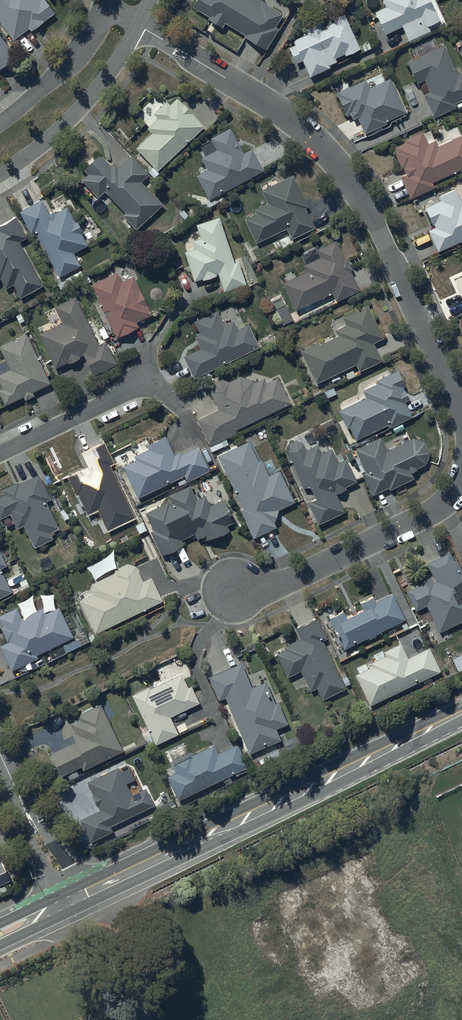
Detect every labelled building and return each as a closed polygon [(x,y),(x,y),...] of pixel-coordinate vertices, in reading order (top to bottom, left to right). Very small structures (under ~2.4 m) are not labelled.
[(13,40),(29,29),(31,32),(55,14),(44,0),(40,0),(0,0),(0,22),(13,40)] [(192,6),(209,17),(207,19),(221,27),(224,23),(244,35),(243,37),(264,50),(278,29),(275,27),(282,15),(258,0),(195,0),(192,6)] [(386,7),(374,12),(385,35),(402,27),(410,43),(430,34),(427,27),(438,22),(428,0),(382,0),(386,7)] [(359,49),(343,15),(331,21),(332,23),(322,27),(319,22),(303,30),(306,35),(292,41),(294,46),(288,49),(295,64),(302,61),(310,77),(329,68),(328,66),(335,62),(334,59),(344,54),(344,56),(359,49)] [(0,34),(0,69),(17,57),(0,34)] [(407,62),(417,84),(424,80),(429,92),(423,95),(433,117),(455,108),(454,104),(461,100),(461,73),(457,75),(445,46),(426,55),(421,43),(408,49),(412,60),(407,62)] [(365,80),(335,93),(346,117),(350,116),(352,120),(357,118),(364,134),(387,125),(386,122),(405,113),(390,79),(369,88),(365,80)] [(150,133),(134,148),(152,167),(148,171),(154,177),(158,173),(156,171),(204,127),(176,98),(169,104),(166,102),(152,115),(157,119),(146,129),(150,133)] [(206,170),(196,176),(209,200),(262,172),(250,149),(243,153),(230,128),(210,139),(216,150),(200,159),(206,170)] [(461,169),(461,135),(438,147),(435,140),(427,144),(422,132),(403,141),(404,143),(394,147),(396,151),(394,152),(402,169),(403,169),(406,175),(400,178),(410,200),(435,188),(433,183),(461,169)] [(88,175),(82,180),(99,198),(106,191),(126,213),(123,216),(136,230),(162,205),(141,182),(149,175),(131,156),(118,168),(114,164),(111,167),(99,155),(83,170),(88,175)] [(292,176),(261,191),(267,204),(254,210),(256,214),(244,220),(255,243),(286,229),(291,239),(314,229),(304,209),(307,207),(292,176)] [(437,252),(461,241),(461,202),(461,203),(455,189),(438,196),(440,201),(424,208),(432,225),(433,225),(435,228),(428,231),(437,252)] [(42,200),(20,211),(31,233),(35,231),(59,277),(80,266),(73,253),(88,245),(82,234),(84,233),(77,220),(75,220),(68,207),(57,213),(56,211),(50,214),(42,200)] [(16,217),(0,225),(0,279),(5,289),(13,285),(21,299),(44,286),(20,241),(27,237),(16,217)] [(233,263),(219,217),(195,225),(200,239),(191,241),(194,249),(184,252),(193,282),(201,280),(202,281),(215,277),(215,275),(218,274),(223,292),(245,285),(237,262),(233,263)] [(296,310),(302,307),(305,313),(314,309),(311,303),(332,293),(336,302),(359,291),(350,272),(352,271),(346,259),(344,260),(335,242),(316,251),(319,258),(303,266),(306,272),(282,283),(296,310)] [(118,273),(91,285),(117,338),(139,328),(137,323),(152,316),(133,276),(122,282),(118,273)] [(451,279),(461,303),(461,274),(451,279)] [(62,323),(39,334),(56,368),(68,362),(69,364),(80,359),(79,357),(83,355),(93,376),(118,364),(107,342),(99,345),(76,297),(54,308),(62,323)] [(318,342),(300,351),(316,383),(355,364),(359,372),(380,361),(372,343),(382,338),(366,307),(342,318),(346,325),(334,331),(337,336),(319,345),(318,342)] [(201,349),(184,356),(194,378),(259,348),(248,324),(237,329),(234,322),(224,326),(217,311),(195,321),(201,334),(195,337),(201,349)] [(26,335),(0,348),(0,349),(6,361),(0,364),(0,370),(2,373),(0,374),(0,383),(3,389),(0,391),(0,394),(5,405),(23,397),(25,401),(35,396),(33,393),(51,385),(26,335)] [(365,398),(338,411),(347,429),(348,428),(354,441),(388,425),(389,428),(411,418),(403,402),(409,399),(403,387),(404,387),(397,371),(376,381),(377,383),(361,391),(365,398)] [(218,411),(198,419),(210,447),(236,434),(235,431),(289,405),(277,378),(266,383),(263,378),(253,383),(252,380),(241,376),(229,382),(228,382),(228,381),(227,381),(226,381),(225,381),(225,380),(224,380),(223,380),(222,380),(221,380),(220,380),(220,381),(219,381),(218,381),(217,381),(217,382),(216,382),(215,382),(215,383),(214,383),(214,384),(213,384),(213,385),(212,385),(212,386),(211,387),(211,388),(210,389),(210,390),(210,391),(210,392),(218,411)] [(308,503),(317,524),(343,512),(335,495),(346,490),(344,486),(355,481),(345,460),(338,463),(331,449),(321,453),(317,445),(314,447),(307,433),(306,433),(306,434),(305,434),(304,435),(303,435),(302,435),(302,436),(301,436),(300,436),(299,436),(303,444),(302,443),(301,443),(301,442),(300,442),(299,442),(299,441),(298,441),(297,441),(296,441),(295,441),(294,441),(293,441),(292,441),(292,442),(291,442),(290,443),(289,443),(289,444),(288,444),(288,445),(287,445),(287,446),(286,447),(286,448),(285,449),(285,450),(285,451),(285,452),(285,453),(303,489),(309,486),(315,500),(308,503)] [(136,460),(123,466),(138,498),(184,476),(188,483),(210,472),(198,448),(181,455),(180,453),(175,455),(166,436),(147,445),(149,450),(135,456),(136,460)] [(380,437),(355,450),(365,472),(361,473),(371,495),(388,488),(389,490),(413,479),(410,474),(416,471),(416,469),(425,465),(426,464),(426,463),(427,462),(427,461),(427,460),(427,459),(428,458),(428,457),(428,456),(428,455),(428,454),(428,453),(427,452),(427,451),(427,450),(427,449),(426,448),(426,447),(425,446),(424,445),(423,444),(422,443),(422,442),(421,442),(420,441),(419,441),(418,440),(417,440),(416,440),(415,439),(414,439),(413,439),(412,439),(411,439),(386,451),(380,437)] [(104,441),(81,452),(88,467),(67,477),(76,495),(78,494),(88,515),(98,510),(108,531),(136,518),(111,466),(115,464),(104,441)] [(251,441),(218,456),(243,509),(240,511),(253,539),(277,528),(274,523),(278,510),(294,503),(279,471),(278,472),(271,458),(262,463),(251,441)] [(0,497),(0,519),(10,515),(17,529),(24,526),(34,548),(53,539),(50,533),(59,529),(47,502),(51,500),(39,475),(20,484),(19,482),(1,490),(4,495),(0,497)] [(168,502),(146,513),(154,530),(151,532),(161,555),(174,552),(183,545),(182,540),(195,534),(197,540),(204,537),(206,540),(222,536),(229,531),(227,526),(234,523),(224,500),(213,505),(210,505),(206,495),(197,499),(191,485),(169,495),(173,503),(169,505),(168,502)] [(11,594),(1,569),(6,567),(0,552),(0,598),(11,594)] [(449,553),(426,564),(434,581),(432,582),(430,577),(421,581),(422,584),(406,592),(416,611),(426,606),(439,632),(461,621),(461,581),(449,553)] [(93,595),(81,601),(96,632),(162,601),(151,577),(143,581),(140,575),(141,574),(137,567),(127,564),(116,569),(114,574),(93,583),(91,590),(93,595)] [(404,620),(391,594),(375,602),(373,596),(358,603),(362,611),(346,618),(343,612),(328,619),(343,650),(368,638),(368,639),(376,636),(375,634),(404,620)] [(59,608),(46,614),(43,608),(22,618),(17,608),(0,616),(0,621),(2,626),(0,627),(7,642),(0,645),(0,648),(11,671),(38,658),(36,656),(73,638),(59,608)] [(285,650),(275,654),(286,677),(299,671),(309,692),(316,689),(321,700),(345,689),(323,641),(327,639),(317,618),(295,628),(300,639),(283,646),(285,650)] [(355,675),(369,706),(441,672),(429,648),(408,659),(401,644),(383,652),(385,656),(370,663),(372,667),(368,669),(365,664),(357,668),(359,673),(355,675)] [(241,664),(210,677),(219,700),(226,698),(250,753),(280,741),(276,730),(287,725),(278,703),(275,704),(266,683),(251,689),(241,664)] [(150,687),(132,695),(155,746),(179,735),(171,718),(200,704),(192,686),(189,688),(182,674),(175,677),(174,675),(166,679),(167,681),(160,684),(159,682),(153,685),(154,687),(151,689),(150,687)] [(122,751),(99,705),(77,716),(79,720),(70,724),(75,733),(71,735),(75,742),(50,754),(61,776),(67,773),(70,779),(79,775),(76,770),(82,766),(84,770),(122,751)] [(176,773),(168,777),(179,799),(248,768),(237,745),(218,753),(215,745),(193,755),(192,752),(188,753),(185,747),(172,753),(175,760),(171,761),(176,773)] [(101,810),(81,820),(91,841),(113,831),(110,826),(154,806),(146,789),(139,792),(142,799),(134,802),(118,768),(88,782),(93,795),(92,796),(97,807),(99,806),(101,810)] [(10,881),(0,860),(0,886),(10,881)]
